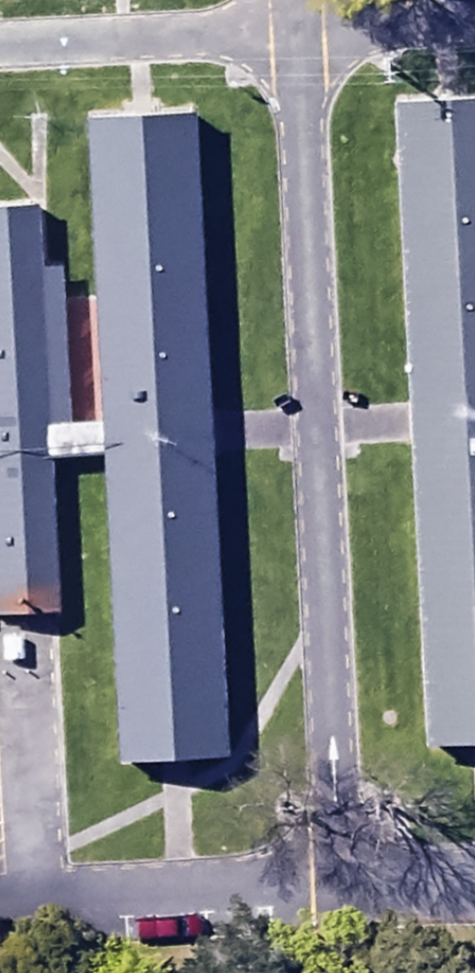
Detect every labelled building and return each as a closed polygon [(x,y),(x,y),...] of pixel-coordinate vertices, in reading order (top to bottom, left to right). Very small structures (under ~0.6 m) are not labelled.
[(385,119),(419,755),(474,752),(474,114),(385,119)] [(212,117),(101,123),(136,777),(248,771),(212,117)] [(0,216),(0,424),(11,624),(87,620),(65,213),(0,216)]
